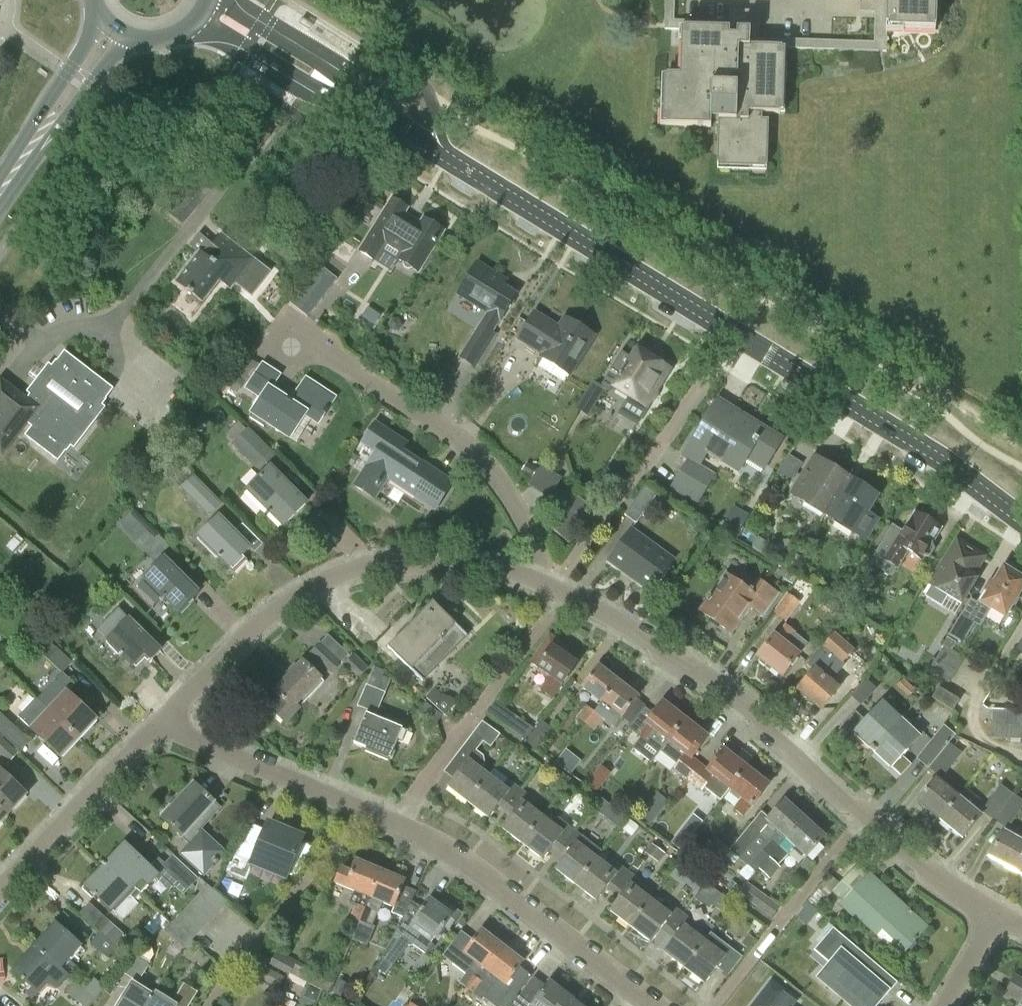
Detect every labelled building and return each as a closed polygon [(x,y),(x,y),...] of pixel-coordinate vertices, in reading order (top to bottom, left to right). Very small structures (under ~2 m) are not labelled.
[(665,28),(685,29),(684,76),(668,76),(667,126),(712,128),(712,120),(719,120),(718,164),(767,166),(768,114),(780,115),(782,49),(829,50),(829,42),(760,40),(761,12),(730,10),(730,22),(686,21),(674,20),(675,0),(666,0),(665,28)] [(829,42),(829,50),(888,52),(889,27),(935,29),(936,0),(860,0),(859,12),(876,12),(875,27),(875,43),(829,42)] [(164,209),(182,224),(211,191),(193,176),(164,209)] [(405,209),(391,200),(359,254),(373,262),(384,245),(401,255),(397,261),(417,273),(442,231),(423,220),(419,226),(402,215),(405,209)] [(176,283),(204,304),(220,283),(231,292),(236,284),(256,259),(223,234),(214,245),(212,243),(203,254),(201,252),(176,283)] [(458,295),(488,313),(461,357),(476,366),(494,336),(492,335),(516,295),(503,286),(506,281),(478,264),(458,295)] [(331,287),(312,272),(303,284),(322,299),(331,287)] [(533,314),(517,340),(541,355),(539,359),(569,377),(593,337),(563,318),(557,328),(533,314)] [(607,377),(618,385),(615,389),(629,397),(623,406),(638,416),(644,407),(646,408),(647,405),(651,405),(653,403),(656,400),(658,396),(658,393),(657,391),(657,389),(668,370),(656,363),(659,358),(649,352),(646,356),(635,350),(629,360),(620,355),(607,377)] [(25,437),(58,462),(70,446),(74,449),(106,408),(102,405),(114,390),(65,352),(57,361),(56,361),(52,367),(49,364),(26,393),(30,396),(28,398),(2,379),(0,382),(0,454),(3,456),(27,423),(32,427),(25,437)] [(291,402),(269,388),(278,375),(263,365),(247,388),(262,398),(252,413),(253,413),(249,419),(264,428),(267,423),(290,438),(306,415),(317,422),(323,413),(325,414),(327,410),(326,409),(334,398),(306,379),(291,402)] [(605,389),(592,381),(575,409),(588,417),(605,389)] [(744,462),(762,472),(781,440),(732,410),(728,416),(713,407),(682,457),(686,459),(671,486),(662,481),(655,491),(693,514),(715,475),(699,464),(706,453),(738,472),(744,462)] [(386,477),(435,510),(453,484),(432,470),(432,471),(386,440),(390,434),(375,424),(362,443),(376,452),(367,466),(368,467),(354,487),(372,498),(386,477)] [(275,455),(248,428),(232,444),(258,471),(275,455)] [(785,471),(801,475),(805,459),(788,455),(785,471)] [(794,494),(824,513),(845,479),(814,460),(794,494)] [(248,490),(284,527),(306,505),(270,469),(248,490)] [(194,475),(180,488),(209,517),(222,504),(194,475)] [(845,479),(824,513),(866,538),(875,523),(863,515),(874,497),(845,479)] [(655,496),(645,489),(625,516),(635,523),(655,496)] [(594,510),(573,494),(548,528),(569,544),(594,510)] [(893,526),(870,563),(892,577),(897,569),(908,552),(921,560),(923,556),(926,557),(931,556),(934,552),(932,546),(930,545),(939,530),(916,515),(904,533),(893,526)] [(248,550),(218,519),(199,538),(229,569),(233,573),(245,561),(241,557),(248,550)] [(169,546),(144,521),(132,532),(138,538),(134,543),(153,562),(160,555),(169,546)] [(607,562),(649,593),(673,561),(631,530),(607,562)] [(985,559),(970,550),(971,548),(963,543),(955,555),(949,552),(929,585),(962,605),(977,579),(974,577),(985,559)] [(137,586),(156,606),(163,598),(180,615),(193,602),(191,599),(197,592),(160,555),(153,562),(158,566),(144,580),(137,586)] [(976,605),(969,601),(949,633),(962,641),(974,621),(980,624),(990,607),(1004,616),(1021,587),(1021,574),(1016,570),(1013,575),(1004,569),(995,584),(991,582),(976,605)] [(725,577),(700,612),(730,634),(748,608),(761,618),(778,595),(759,581),(749,594),(725,577)] [(772,613),(785,622),(799,603),(786,593),(772,613)] [(388,648),(423,682),(467,637),(433,603),(388,648)] [(102,629),(110,636),(129,615),(121,608),(102,629)] [(160,653),(129,622),(108,643),(132,668),(145,655),(151,662),(160,653)] [(756,658),(780,677),(797,656),(785,647),(797,633),(786,625),(775,639),(773,637),(756,658)] [(821,647),(826,652),(841,665),(854,650),(834,633),(821,647)] [(45,638),(35,649),(63,674),(73,663),(45,638)] [(574,665),(562,657),(567,650),(554,641),(549,648),(543,644),(529,664),(548,678),(540,690),(551,698),(560,686),(574,665)] [(271,709),(286,723),(299,710),(296,707),(327,673),(331,676),(342,663),(319,642),(308,654),(309,655),(275,693),(281,699),(271,709)] [(929,670),(949,682),(963,660),(943,647),(929,670)] [(814,671),(798,690),(820,710),(843,684),(832,675),(841,665),(826,652),(817,662),(822,666),(816,673),(814,671)] [(342,668),(356,681),(368,669),(354,656),(342,668)] [(597,667),(581,689),(600,704),(616,682),(597,667)] [(381,676),(382,677),(384,672),(373,668),(370,675),(380,679),(381,676)] [(62,674),(37,701),(78,739),(96,720),(66,694),(74,685),(63,675),(62,674)] [(380,679),(375,690),(385,694),(391,680),(382,677),(381,676),(380,679)] [(850,696),(861,706),(876,690),(866,679),(850,696)] [(600,704),(593,712),(613,727),(635,697),(616,682),(600,704)] [(375,690),(365,686),(356,708),(367,713),(354,744),(389,759),(402,729),(375,718),(385,694),(375,690)] [(938,688),(931,699),(951,711),(958,700),(938,688)] [(426,698),(445,716),(456,704),(451,698),(440,695),(434,689),(426,698)] [(78,739),(37,701),(36,702),(35,700),(18,719),(61,758),(78,739)] [(487,712),(525,740),(533,729),(495,701),(487,712)] [(425,702),(419,710),(436,723),(442,715),(425,702)] [(639,745),(655,757),(683,721),(661,703),(645,724),(645,725),(637,735),(643,740),(639,745)] [(845,725),(872,751),(901,722),(883,704),(865,723),(855,714),(845,725)] [(576,717),(584,723),(593,712),(586,706),(576,717)] [(991,725),(1021,727),(1021,724),(1021,721),(1021,711),(992,710),(991,725)] [(593,712),(584,723),(594,731),(603,719),(593,712)] [(2,737),(12,726),(0,715),(0,735),(2,737)] [(551,729),(541,721),(526,742),(536,750),(551,729)] [(672,770),(685,781),(697,765),(690,759),(706,738),(683,721),(655,757),(655,758),(660,751),(677,765),(675,767),(672,770)] [(901,722),(872,751),(900,778),(910,767),(901,758),(919,739),(901,722)] [(991,725),(990,738),(1021,740),(1021,724),(1021,727),(991,725)] [(916,759),(928,769),(949,743),(955,735),(944,725),(916,759)] [(445,788),(466,803),(485,777),(479,772),(485,764),(484,757),(476,751),(483,742),(472,733),(448,765),(458,772),(445,788)] [(6,766),(19,753),(2,738),(2,737),(0,735),(0,761),(6,766)] [(949,743),(928,769),(941,780),(962,754),(949,743)] [(703,789),(718,801),(745,769),(722,751),(706,771),(697,765),(685,781),(700,793),(703,789)] [(611,773),(600,765),(586,784),(597,793),(611,773)] [(745,769),(718,801),(719,801),(728,789),(741,799),(733,810),(743,817),(751,807),(767,786),(745,769)] [(7,816),(26,796),(0,771),(0,809),(7,816)] [(496,807),(502,811),(520,788),(507,779),(500,788),(485,777),(466,803),(486,819),(496,807)] [(916,802),(939,821),(957,799),(935,780),(916,802)] [(194,784),(162,819),(189,844),(178,856),(202,878),(212,868),(213,870),(221,861),(220,859),(225,853),(200,831),(220,809),(194,784)] [(981,812),(994,821),(1013,794),(999,785),(981,812)] [(499,828),(519,844),(539,818),(527,809),(534,799),(520,788),(502,811),(508,816),(499,828)] [(994,821),(1007,830),(1021,808),(1021,801),(1013,794),(994,821)] [(957,799),(939,821),(961,840),(980,818),(957,799)] [(729,850),(709,874),(711,875),(726,858),(734,865),(739,859),(746,865),(738,874),(742,877),(737,882),(742,886),(747,881),(804,819),(784,801),(768,818),(761,812),(729,851),(729,850)] [(626,818),(612,808),(604,818),(618,828),(626,818)] [(550,848),(556,853),(574,829),(559,818),(554,818),(549,825),(539,818),(519,844),(540,860),(550,848)] [(823,837),(804,819),(747,881),(748,882),(759,870),(770,880),(780,868),(778,866),(794,849),(804,858),(823,837)] [(302,840),(266,825),(255,851),(239,844),(231,864),(229,864),(225,873),(244,881),(250,867),(284,882),(302,840)] [(553,870),(573,886),(600,850),(574,829),(556,853),(563,858),(553,870)] [(1015,872),(1021,859),(1021,844),(1003,833),(989,858),(1015,872)] [(698,865),(709,874),(729,850),(718,841),(698,865)] [(150,869),(125,845),(104,867),(120,882),(123,879),(138,893),(156,875),(159,872),(183,896),(198,879),(173,855),(164,864),(159,859),(150,869)] [(603,890),(610,895),(629,870),(616,861),(608,871),(595,860),(602,851),(600,850),(573,886),(594,902),(603,890)] [(349,919),(359,923),(368,900),(379,873),(355,863),(351,872),(341,867),(333,885),(353,894),(349,904),(354,907),(349,919)] [(845,905),(876,934),(900,956),(905,950),(924,930),(869,878),(856,865),(832,892),(845,905)] [(133,899),(138,893),(123,879),(120,882),(104,867),(84,887),(111,913),(114,911),(129,895),(133,899)] [(629,870),(610,895),(616,900),(607,912),(627,927),(648,901),(637,892),(644,882),(634,875),(629,870)] [(368,900),(359,923),(352,940),(367,946),(375,927),(372,925),(381,905),(392,910),(403,882),(379,873),(368,900)] [(722,909),(730,897),(709,883),(701,895),(722,909)] [(738,894),(771,918),(779,907),(746,883),(738,894)] [(411,901),(374,973),(382,978),(391,965),(393,966),(407,945),(414,945),(425,954),(435,940),(443,928),(448,931),(459,915),(443,904),(439,908),(428,901),(422,909),(411,901)] [(657,931),(664,936),(683,911),(670,902),(663,912),(648,901),(627,927),(648,943),(657,931)] [(661,953),(682,969),(702,943),(690,934),(698,923),(683,911),(664,936),(670,941),(661,953)] [(110,922),(99,933),(116,949),(126,937),(110,922)] [(55,926),(34,949),(67,979),(70,977),(60,968),(79,947),(55,926)] [(819,943),(835,957),(819,976),(854,1005),(875,1005),(880,1000),(879,999),(884,993),(887,996),(889,993),(872,979),(880,969),(832,928),(819,943)] [(458,983),(469,991),(501,948),(480,932),(463,954),(461,952),(451,964),(465,974),(458,983)] [(116,949),(99,933),(91,943),(107,958),(116,949)] [(709,933),(702,943),(682,969),(703,985),(716,968),(727,977),(741,958),(709,933)] [(756,941),(748,935),(741,945),(749,950),(756,941)] [(501,948),(469,991),(481,1001),(490,990),(499,998),(508,987),(505,985),(522,964),(501,948)] [(67,979),(34,949),(13,972),(36,993),(44,985),(58,989),(67,979)] [(269,965),(288,976),(289,974),(290,974),(306,983),(315,988),(315,987),(327,993),(334,981),(277,949),(269,965)] [(125,974),(139,982),(151,963),(138,955),(125,974)] [(252,976),(279,990),(285,978),(258,964),(252,976)] [(289,976),(287,979),(304,988),(306,983),(290,974),(289,976)] [(571,1003),(548,985),(546,988),(534,978),(512,1005),(569,1005),(571,1003)] [(1013,978),(1006,992),(1021,1000),(1018,1005),(1021,1005),(1021,982),(1013,978)] [(65,992),(82,1005),(90,1005),(105,988),(94,979),(84,990),(74,982),(65,992)] [(798,1002),(771,980),(751,1005),(796,1005),(798,1002)] [(152,998),(132,985),(119,1005),(147,1005),(152,998)] [(174,1005),(189,1005),(197,993),(184,985),(172,1004),(174,1005)] [(276,1005),(295,1005),(296,1004),(280,997),(276,1005)] [(152,998),(147,1005),(166,1005),(152,998)]
